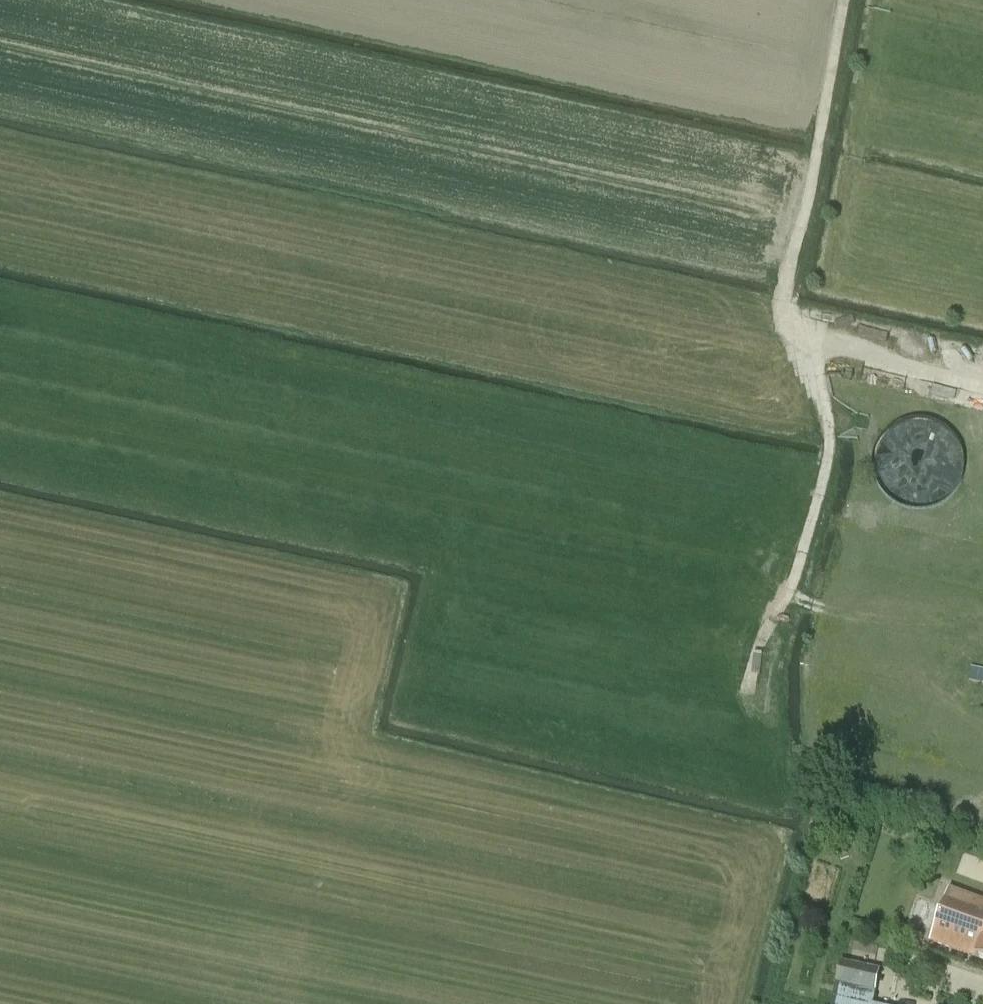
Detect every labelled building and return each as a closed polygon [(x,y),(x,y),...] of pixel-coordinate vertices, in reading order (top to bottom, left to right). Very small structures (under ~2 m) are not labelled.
[(963,476),(965,464),(963,452),(959,442),(952,432),(942,425),(931,420),(920,419),(908,420),(897,425),(888,432),(880,442),(876,452),(874,464),(876,476),(880,487),(888,496),(897,504),(908,508),(920,510),(931,508),(942,504),(952,496),(959,487),(963,476)] [(969,681),(982,684),(982,670),(971,668),(969,681)] [(950,889),(932,941),(982,959),(982,901),(950,889)] [(832,1003),(873,1003),(880,970),(841,962),(832,1003)]
